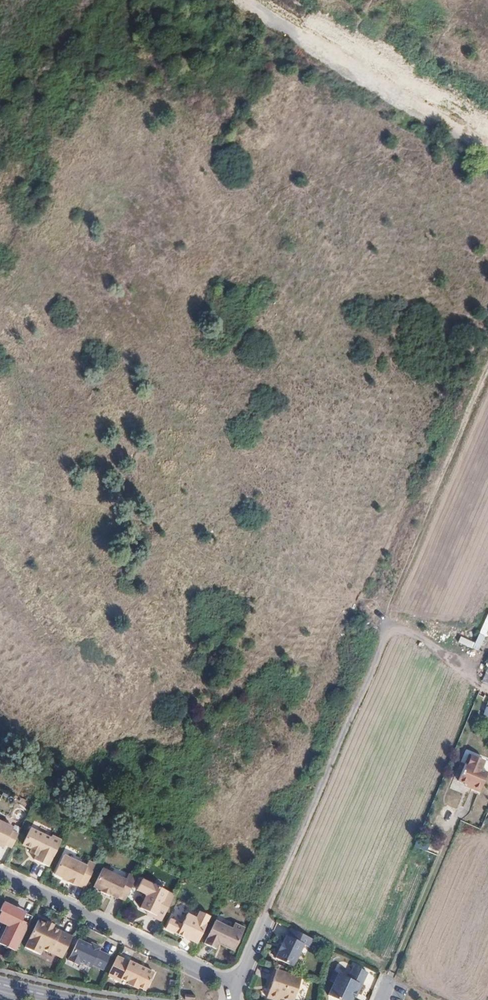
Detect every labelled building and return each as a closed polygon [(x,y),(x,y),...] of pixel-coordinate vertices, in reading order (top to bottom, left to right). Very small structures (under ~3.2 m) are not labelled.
[(464,644),(470,646),(476,633),(470,630),(464,644)] [(467,704),(473,706),(477,691),(471,689),(467,704)] [(464,765),(458,783),(466,786),(471,788),(470,791),(479,794),(487,774),(464,765)] [(4,844),(6,841),(14,845),(21,831),(12,827),(13,825),(0,818),(0,842),(4,844)] [(50,865),(62,839),(53,834),(52,836),(32,826),(24,843),(33,847),(31,850),(37,853),(35,858),(50,865)] [(85,886),(97,863),(90,860),(87,865),(65,854),(56,872),(69,879),(69,880),(77,884),(78,883),(85,886)] [(126,899),(137,875),(130,872),(127,878),(104,866),(95,885),(102,889),(102,890),(111,894),(111,893),(119,897),(119,895),(126,899)] [(156,916),(163,919),(175,893),(143,877),(138,888),(146,892),(147,894),(141,906),(149,910),(157,914),(156,916)] [(34,915),(24,909),(24,908),(19,905),(18,907),(6,901),(1,909),(3,910),(0,916),(0,919),(10,923),(1,941),(7,944),(6,946),(10,948),(11,946),(17,949),(18,947),(19,947),(34,915)] [(199,942),(212,915),(201,910),(198,916),(189,912),(183,923),(171,917),(167,927),(199,942)] [(63,956),(73,935),(53,925),(46,922),(39,918),(26,945),(41,952),(44,947),(63,956)] [(216,919),(206,942),(217,947),(220,942),(235,949),(246,927),(236,921),(233,927),(216,919)] [(304,932),(292,927),(288,934),(287,933),(283,941),(283,940),(279,948),(280,949),(276,956),(293,964),(304,942),(310,945),(314,937),(304,932)] [(80,937),(70,959),(80,964),(81,961),(92,966),(94,963),(105,968),(112,954),(100,949),(102,945),(93,941),(92,945),(89,943),(90,941),(80,937)] [(131,959),(119,954),(110,973),(122,979),(123,977),(130,980),(130,981),(139,986),(140,984),(148,988),(156,970),(131,958),(131,959)] [(368,970),(355,964),(349,976),(334,969),(330,978),(335,981),(328,993),(342,999),(352,999),(354,994),(356,990),(358,992),(368,970)] [(302,975),(275,966),(270,979),(273,980),(271,987),(268,995),(280,999),(281,995),(294,999),(302,975)]
